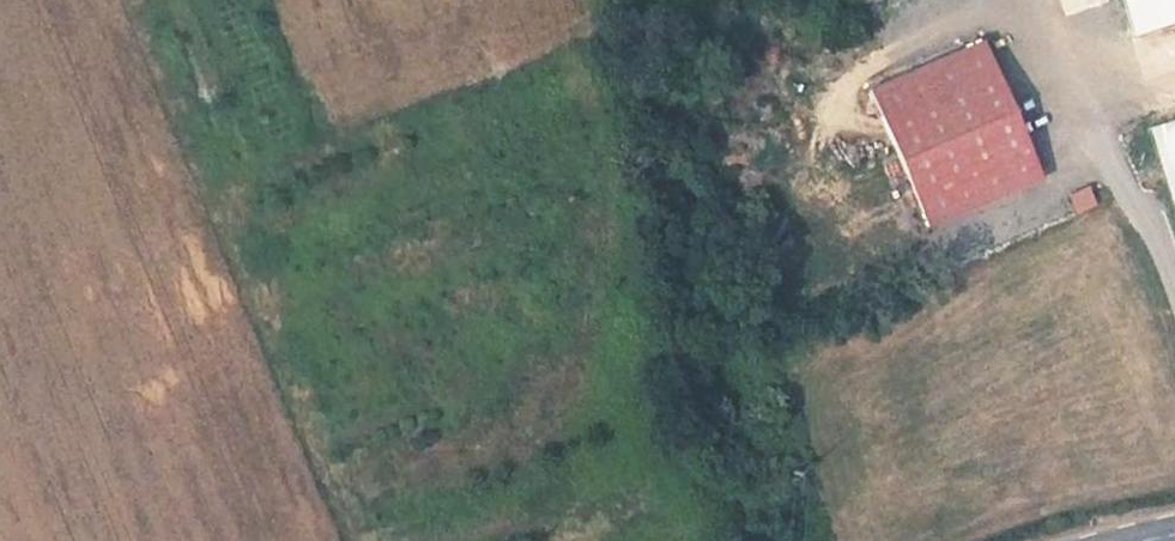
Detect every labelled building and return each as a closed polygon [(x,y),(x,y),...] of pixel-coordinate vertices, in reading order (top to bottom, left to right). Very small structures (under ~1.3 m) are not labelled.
[(1132,34),(1174,21),(1174,0),(1122,0),(1132,34)] [(1047,180),(988,44),(875,93),(934,230),(1047,180)] [(1174,192),(1174,115),(1157,120),(1174,192)] [(1090,186),(1069,193),(1075,213),(1096,206),(1090,186)]
